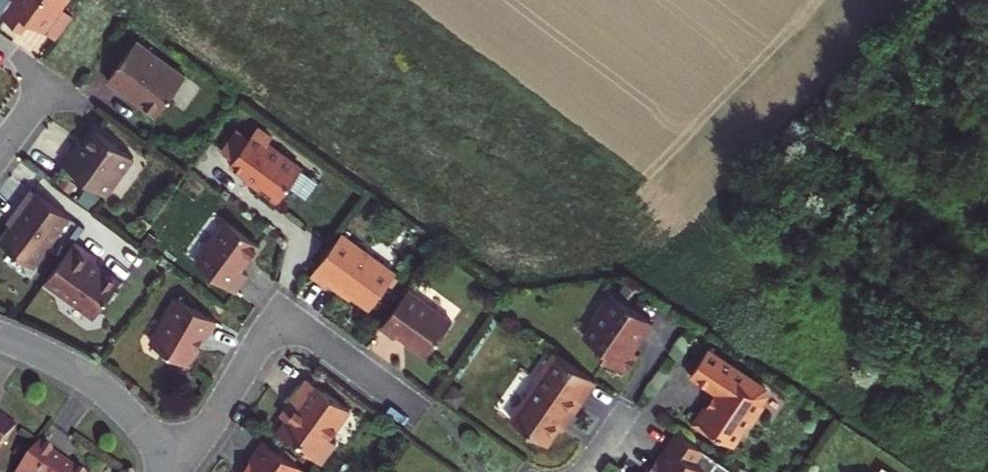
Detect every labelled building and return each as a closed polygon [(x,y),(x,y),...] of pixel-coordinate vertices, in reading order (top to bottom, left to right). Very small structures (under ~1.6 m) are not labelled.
[(21,28),(28,19),(43,30),(60,7),(65,0),(12,0),(2,14),(21,28)] [(43,30),(56,38),(72,16),(60,7),(43,30)] [(133,94),(159,113),(186,76),(137,40),(108,80),(132,96),(133,94)] [(254,185),(277,202),(289,186),(306,198),(320,180),(268,142),(272,136),(258,126),(247,140),(234,158),(231,163),(256,182),(254,185)] [(63,164),(105,194),(133,156),(95,128),(84,143),(77,153),(73,150),(63,164)] [(222,150),(234,158),(247,140),(235,131),(222,150)] [(77,153),(84,143),(80,140),(73,150),(77,153)] [(59,183),(69,190),(74,183),(64,175),(59,183)] [(34,265),(62,226),(69,217),(69,216),(31,188),(15,211),(17,214),(0,238),(0,241),(34,265)] [(62,226),(76,237),(83,228),(69,217),(62,226)] [(195,262),(234,289),(247,272),(238,265),(245,257),(249,257),(259,243),(226,219),(195,262)] [(344,289),(369,307),(387,283),(394,274),(395,272),(341,232),(311,274),(326,285),(329,281),(343,291),(344,289)] [(142,241),(151,247),(157,239),(148,233),(142,241)] [(45,280),(94,315),(120,280),(94,261),(97,257),(74,240),(45,280)] [(387,283),(391,286),(397,277),(394,274),(387,283)] [(408,287),(380,325),(395,335),(397,333),(426,355),(452,320),(408,287)] [(637,343),(640,342),(654,323),(613,295),(610,299),(603,301),(595,313),(596,319),(584,337),(605,351),(601,356),(626,373),(638,356),(629,349),(635,341),(637,343)] [(178,297),(151,342),(188,364),(202,338),(205,340),(217,320),(178,297)] [(693,422),(711,435),(713,431),(732,445),(749,420),(755,419),(761,409),(760,403),(766,394),(765,388),(708,349),(690,375),(713,391),(716,389),(716,396),(708,408),(705,406),(693,422)] [(511,419),(547,444),(576,403),(580,405),(597,381),(555,352),(536,378),(539,380),(511,419)] [(278,430),(321,461),(336,441),(329,436),(350,408),(307,377),(291,399),(297,404),(278,430)] [(445,397),(455,404),(462,393),(452,386),(445,397)] [(496,409),(510,417),(520,399),(507,391),(496,409)] [(0,447),(15,426),(0,415),(0,447)] [(676,431),(658,458),(663,462),(656,471),(735,471),(676,431)] [(304,467),(278,448),(263,438),(251,454),(250,459),(251,462),(252,463),(246,471),(300,471),(304,467)] [(75,465),(72,468),(38,443),(17,471),(85,471),(75,465)] [(278,448),(294,459),(296,456),(281,445),(278,448)]
